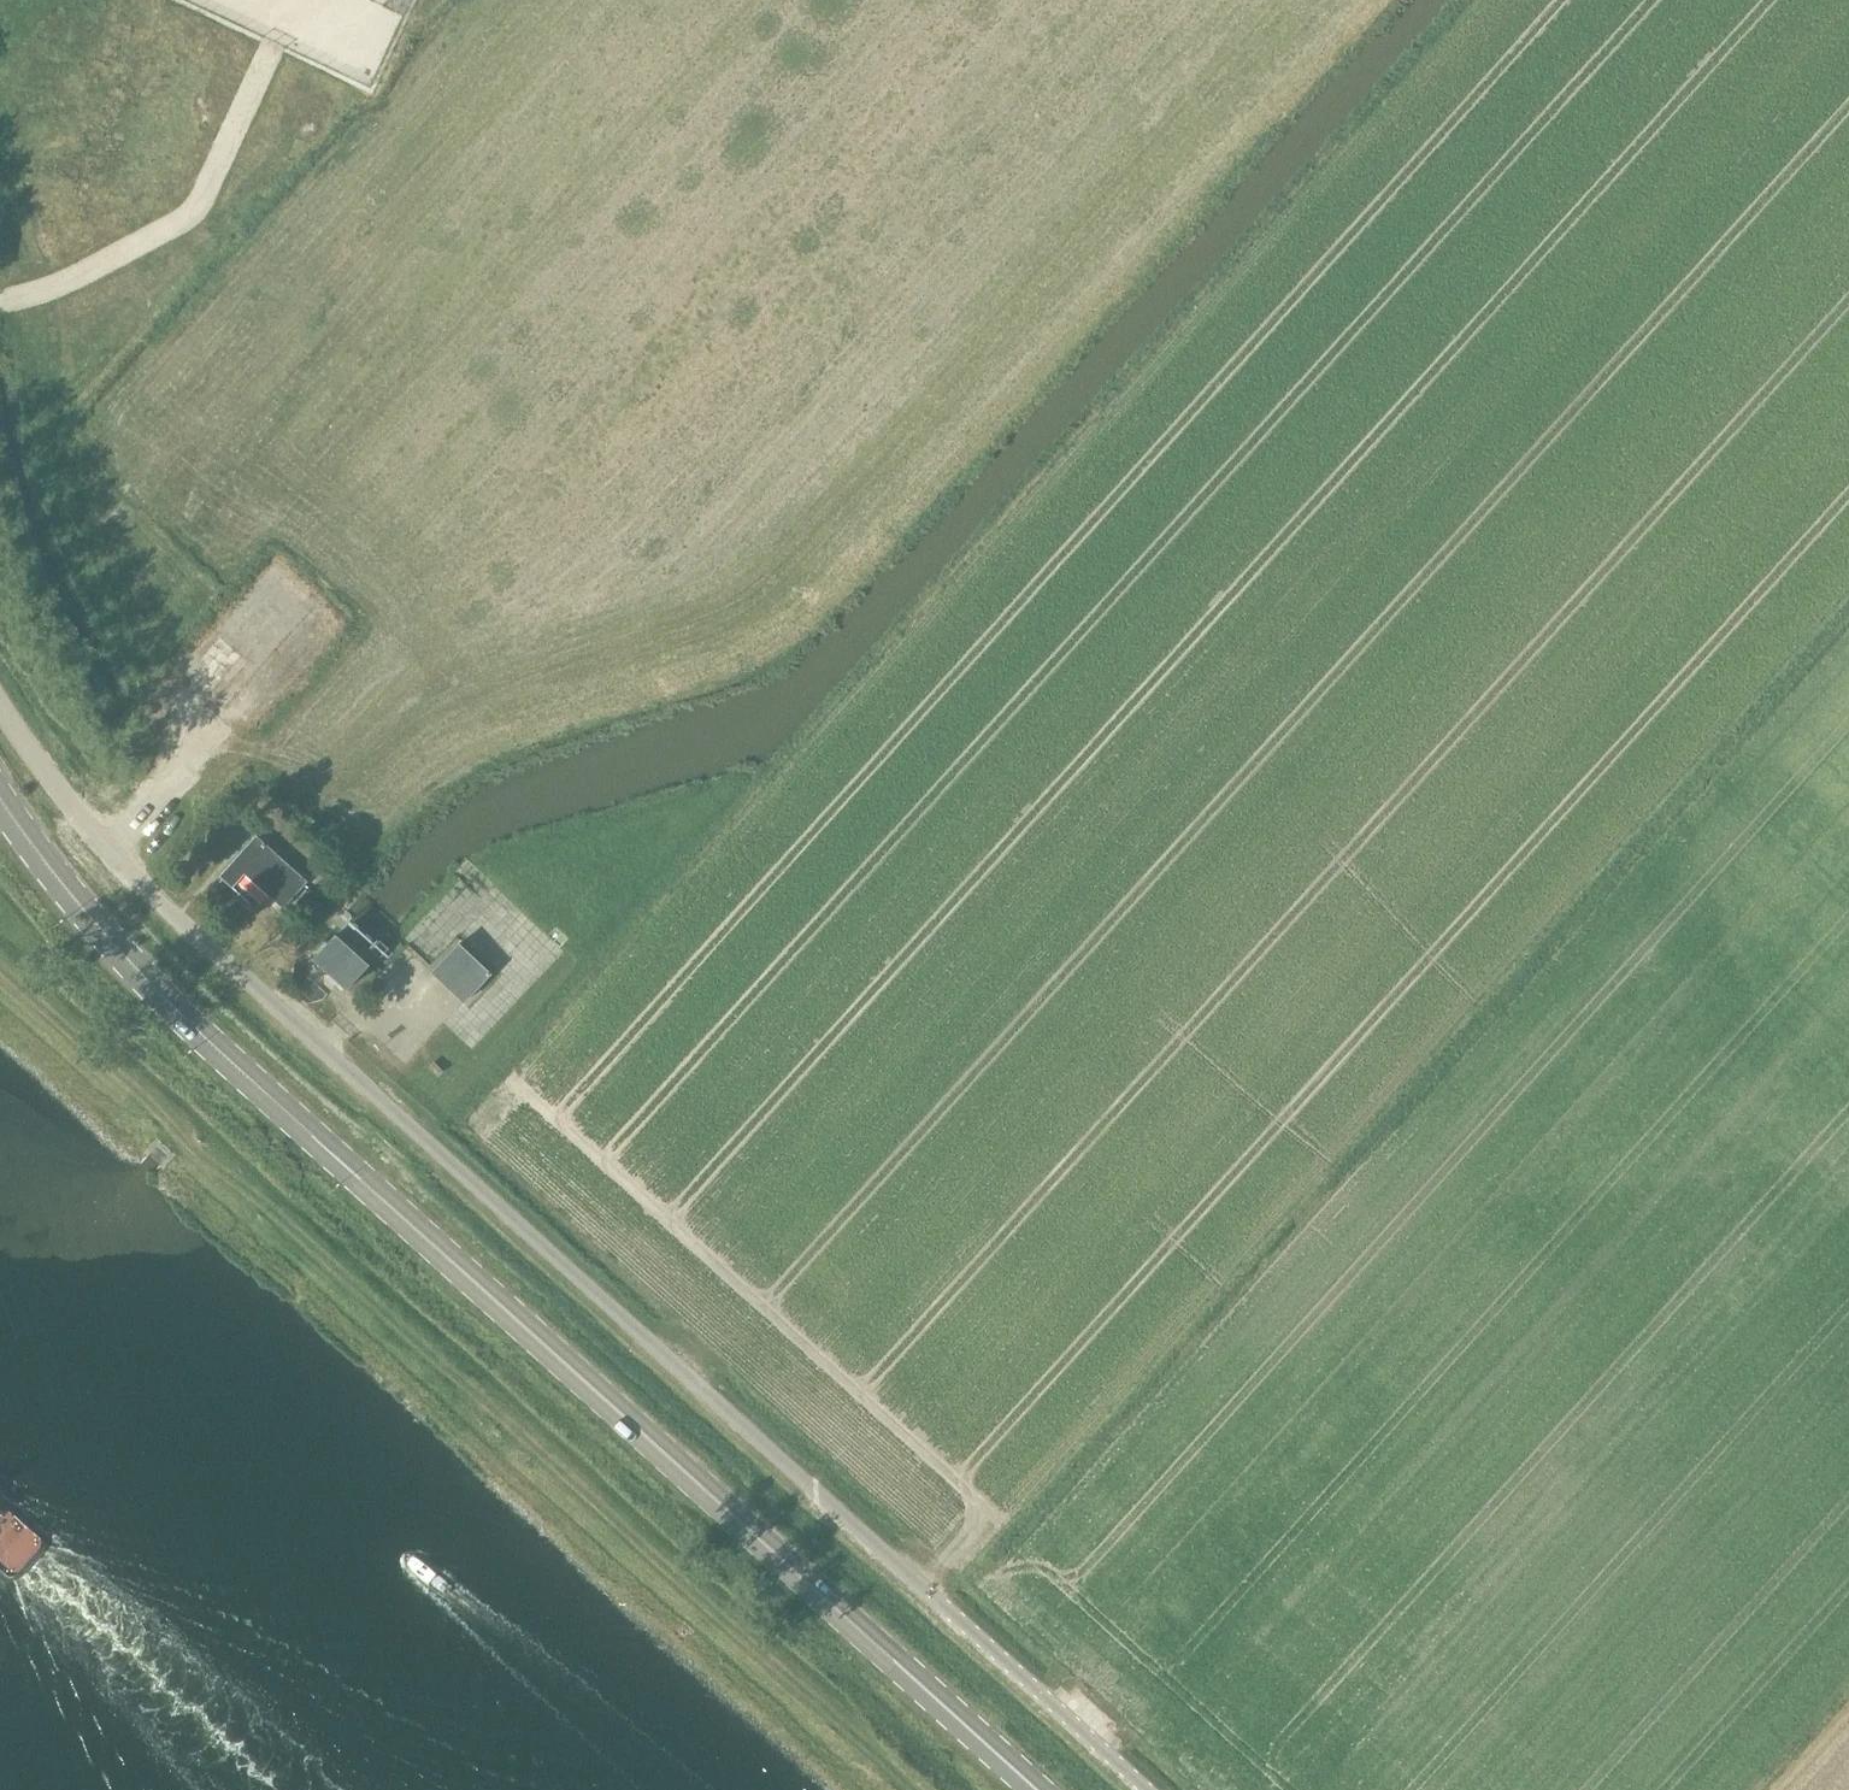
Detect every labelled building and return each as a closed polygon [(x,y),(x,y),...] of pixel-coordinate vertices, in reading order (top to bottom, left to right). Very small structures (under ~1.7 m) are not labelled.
[(244,874),(282,908),(306,881),(255,834),(218,876),(231,888),(244,874)] [(325,972),(344,989),(345,990),(367,965),(351,951),(342,942),(334,935),(312,960),(325,972)] [(457,944),(431,972),(463,1002),(489,974),(457,944)]
